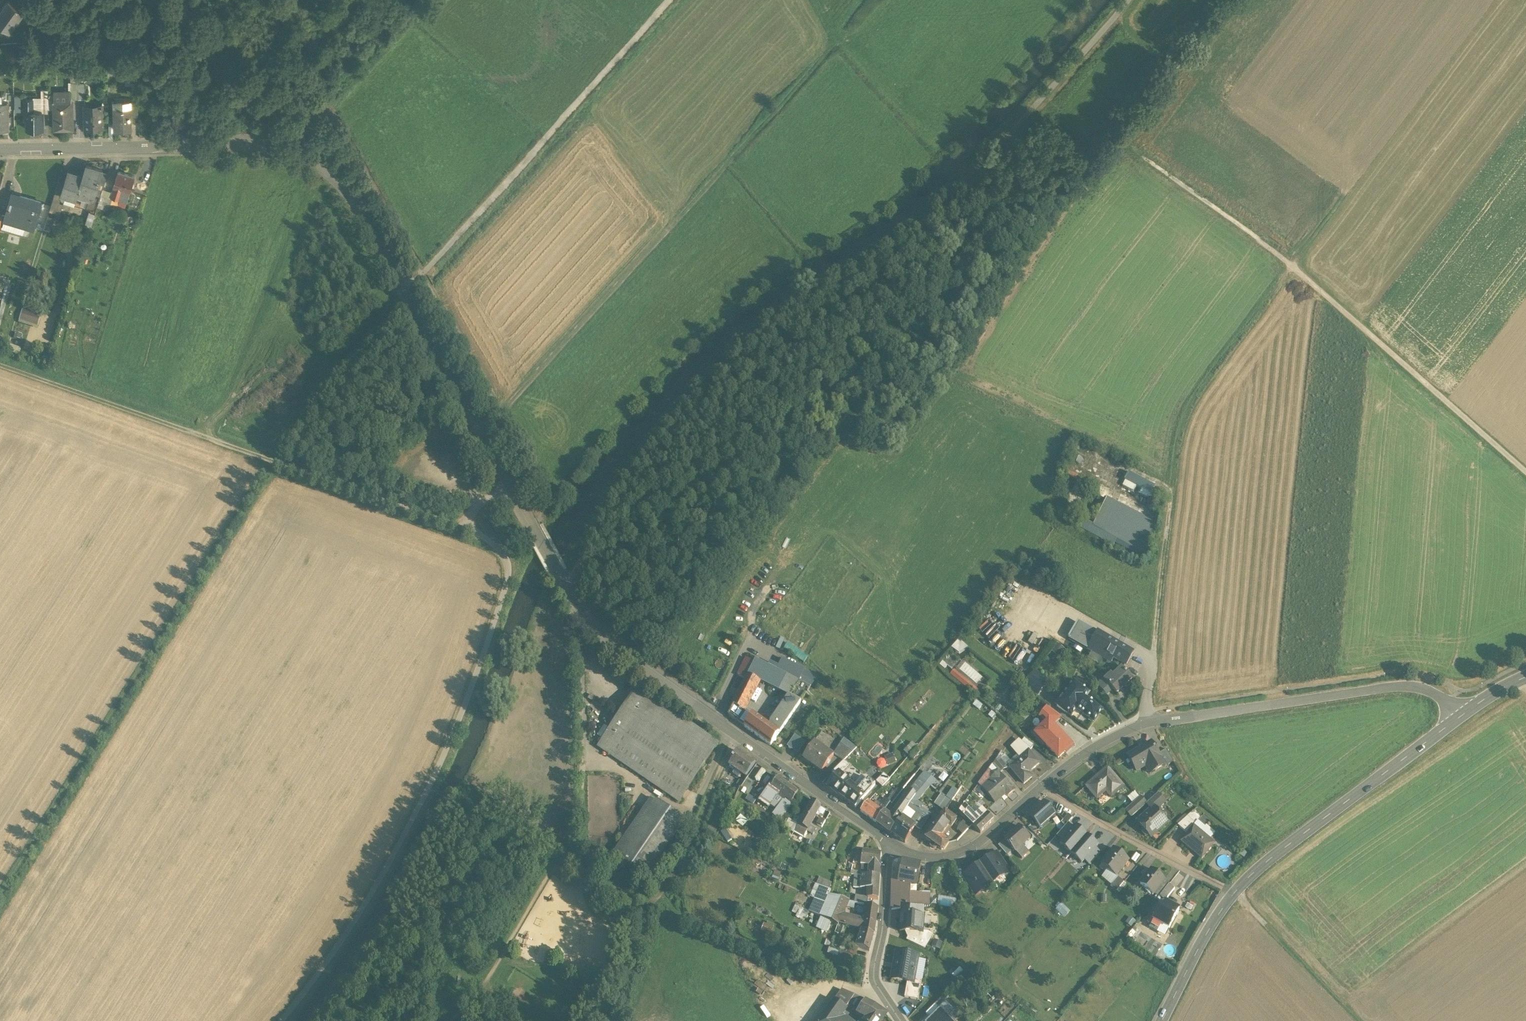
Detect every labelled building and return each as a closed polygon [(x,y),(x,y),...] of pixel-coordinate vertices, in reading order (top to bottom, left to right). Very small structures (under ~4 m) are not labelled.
[(8,0),(0,11),(0,25),(10,32),(24,12),(8,0)] [(68,92),(54,93),(54,92),(54,95),(54,101),(68,101),(68,92)] [(42,111),(42,109),(41,98),(32,99),(33,112),(42,111)] [(42,111),(33,112),(32,99),(24,99),(25,119),(27,119),(27,130),(42,130),(42,111)] [(68,101),(54,101),(54,109),(55,129),(73,129),(72,101),(68,101)] [(101,107),(86,107),(85,104),(84,104),(85,129),(103,129),(103,103),(102,103),(102,105),(101,105),(101,107)] [(129,108),(115,108),(115,126),(115,128),(117,128),(131,128),(131,119),(131,108),(129,108)] [(102,170),(86,165),(83,175),(78,190),(91,194),(86,207),(91,209),(86,223),(91,225),(97,205),(98,202),(103,189),(108,172),(102,171),(102,170)] [(83,175),(68,171),(65,179),(61,194),(62,194),(76,198),(78,190),(83,175)] [(134,176),(118,171),(114,186),(130,191),(134,176)] [(61,194),(65,179),(61,178),(53,203),(58,205),(62,194),(61,194)] [(145,193),(150,181),(142,178),(137,190),(145,193)] [(130,191),(114,186),(112,192),(111,197),(113,197),(127,201),(130,191)] [(112,192),(103,189),(98,202),(97,205),(109,209),(113,197),(111,197),(112,192)] [(41,202),(20,196),(18,202),(11,200),(5,221),(15,224),(17,218),(27,220),(26,225),(34,227),(41,202)] [(3,228),(23,234),(26,225),(27,220),(17,218),(15,224),(5,221),(3,228)] [(22,310),(18,322),(38,328),(42,317),(22,310)] [(1129,471),(1125,480),(1163,497),(1167,488),(1129,471)] [(1101,535),(1116,504),(1107,499),(1094,525),(1082,519),(1078,528),(1105,542),(1107,538),(1101,535)] [(1157,524),(1116,504),(1101,535),(1107,538),(1105,542),(1113,545),(1115,542),(1147,559),(1150,554),(1144,552),(1157,524)] [(1133,654),(1078,623),(1069,639),(1111,663),(1113,659),(1126,666),(1133,654)] [(961,641),(954,649),(962,655),(969,647),(961,641)] [(785,648),(805,661),(808,655),(789,642),(785,648)] [(790,694),(801,700),(818,675),(781,661),(777,670),(757,661),(755,660),(753,662),(745,658),(737,674),(745,678),(728,715),(736,721),(742,711),(759,680),(790,694)] [(1119,672),(1114,667),(1108,673),(1111,675),(1113,677),(1119,672)] [(1119,672),(1113,677),(1111,675),(1104,682),(1114,692),(1116,694),(1132,679),(1122,669),(1119,672)] [(1045,679),(1034,671),(1031,676),(1042,684),(1045,679)] [(954,672),(951,677),(970,689),(973,684),(954,672)] [(1042,684),(1031,676),(1023,686),(1037,696),(1045,686),(1042,684)] [(1114,692),(1104,682),(1099,687),(1109,697),(1114,692)] [(1089,694),(1074,683),(1057,706),(1072,717),(1078,710),(1093,721),(1101,710),(1086,699),(1089,694)] [(717,747),(636,691),(618,717),(598,746),(679,802),(717,747)] [(801,700),(790,694),(770,726),(779,732),(801,700)] [(1060,717),(1047,707),(1041,715),(1047,721),(1051,725),(1060,717)] [(770,726),(753,714),(751,717),(744,726),(771,745),(779,732),(770,726)] [(1051,725),(1047,721),(1032,735),(1044,747),(1046,746),(1058,758),(1065,751),(1068,754),(1075,746),(1067,738),(1065,740),(1051,725)] [(787,745),(798,752),(805,741),(795,734),(787,745)] [(1034,746),(1025,738),(1022,741),(1021,743),(1030,750),(1034,746)] [(1028,751),(1030,750),(1021,743),(1022,741),(1021,739),(1011,748),(1020,758),(1028,751)] [(833,755),(814,741),(803,757),(822,770),(833,755)] [(852,750),(840,742),(834,752),(844,759),(852,750)] [(1151,742),(1141,749),(1141,748),(1136,751),(1136,752),(1128,756),(1136,771),(1146,765),(1151,773),(1164,765),(1158,754),(1151,742)] [(1173,761),(1166,749),(1158,754),(1164,765),(1165,766),(1173,761)] [(917,750),(910,757),(913,760),(920,752),(917,750)] [(755,763),(737,751),(732,760),(729,766),(735,770),(732,774),(738,778),(741,774),(746,777),(755,763)] [(1020,758),(1010,768),(1024,784),(1031,777),(1028,773),(1039,763),(1028,751),(1020,758)] [(1002,752),(996,760),(1005,771),(1009,769),(1000,760),(1005,756),(1002,752)] [(893,754),(886,757),(889,764),(896,761),(893,754)] [(851,764),(844,759),(831,771),(836,775),(838,772),(841,774),(851,764)] [(1005,771),(996,760),(992,766),(998,772),(1000,775),(1005,771)] [(1107,768),(1086,787),(1096,799),(1106,791),(1111,797),(1123,787),(1107,768)] [(849,781),(841,774),(838,772),(836,775),(827,786),(839,795),(849,782),(849,781)] [(926,783),(930,786),(934,780),(924,772),(920,777),(926,783)] [(998,772),(991,778),(993,780),(986,786),(990,791),(986,794),(994,803),(1005,794),(1007,797),(1014,791),(1000,775),(998,772)] [(883,773),(876,781),(882,786),(889,778),(883,773)] [(920,777),(908,791),(915,795),(926,783),(920,777)] [(798,792),(778,778),(771,787),(770,786),(758,803),(768,810),(778,796),(779,797),(780,794),(791,802),(798,792)] [(868,778),(864,783),(864,782),(858,789),(849,782),(839,795),(848,801),(857,808),(877,785),(868,778)] [(926,783),(915,795),(913,798),(917,801),(930,786),(926,783)] [(958,791),(953,787),(946,796),(941,793),(933,804),(945,811),(958,791)] [(879,806),(877,808),(883,812),(884,810),(890,802),(891,803),(900,791),(897,789),(888,800),(885,798),(879,806)] [(908,791),(900,802),(907,807),(913,798),(915,795),(908,791)] [(980,800),(972,793),(969,797),(976,804),(980,800)] [(1165,802),(1157,794),(1146,804),(1152,809),(1153,808),(1156,810),(1165,802)] [(917,801),(913,798),(907,807),(914,812),(913,813),(920,818),(921,817),(924,812),(920,809),(921,807),(923,805),(917,801)] [(1139,798),(1133,804),(1137,808),(1143,803),(1139,798)] [(656,801),(617,859),(645,878),(684,820),(656,801)] [(812,801),(798,826),(806,831),(813,834),(816,828),(810,825),(821,806),(812,801)] [(875,802),(873,805),(867,801),(860,810),(876,821),(883,812),(877,808),(879,806),(875,802)] [(900,802),(893,811),(893,812),(890,815),(884,810),(883,812),(876,821),(890,832),(901,816),(907,807),(900,802)] [(1044,802),(1028,816),(1032,819),(1030,821),(1033,824),(1035,822),(1039,828),(1055,814),(1044,802)] [(779,803),(776,806),(772,814),(782,820),(789,809),(782,805),(779,803)] [(978,805),(970,812),(963,806),(959,813),(965,819),(974,827),(980,833),(993,821),(978,805)] [(914,812),(907,807),(901,816),(904,818),(905,817),(909,819),(913,813),(914,812)] [(931,814),(921,807),(920,809),(924,812),(921,817),(926,820),(931,814)] [(1152,809),(1142,818),(1137,822),(1143,828),(1142,829),(1142,832),(1145,835),(1148,835),(1149,835),(1151,837),(1167,822),(1156,810),(1153,808),(1152,809)] [(949,814),(945,811),(925,838),(931,842),(930,846),(933,848),(937,846),(941,849),(943,849),(944,849),(949,842),(943,838),(945,836),(942,834),(949,825),(951,826),(954,823),(956,819),(949,814)] [(1063,812),(1057,819),(1061,822),(1067,815),(1063,812)] [(904,818),(901,816),(890,832),(905,842),(915,825),(920,818),(913,813),(909,819),(905,817),(904,818)] [(965,819),(959,813),(956,819),(954,823),(958,826),(959,826),(965,819)] [(1061,822),(1065,826),(1067,824),(1072,818),(1068,814),(1067,815),(1061,822)] [(1196,823),(1187,816),(1177,825),(1187,833),(1194,825),(1196,823)] [(920,818),(915,825),(920,829),(926,820),(921,817),(920,818)] [(825,821),(821,818),(817,825),(821,827),(825,821)] [(974,827),(965,819),(959,826),(958,826),(957,829),(965,837),(974,827)] [(806,831),(798,826),(795,824),(791,831),(802,838),(806,831)] [(1065,826),(1057,836),(1062,841),(1073,829),(1067,824),(1065,826)] [(1194,825),(1187,833),(1180,841),(1201,858),(1214,842),(1194,825)] [(1019,826),(1004,840),(1013,850),(1014,851),(1022,859),(1029,853),(1021,845),(1029,838),(1019,826)] [(1075,826),(1073,829),(1062,841),(1059,844),(1070,853),(1086,835),(1075,826)] [(716,833),(709,829),(706,835),(713,839),(716,833)] [(1086,835),(1070,853),(1081,863),(1084,860),(1095,848),(1097,845),(1086,835)] [(1004,840),(998,845),(1007,855),(1013,850),(1004,840)] [(1095,848),(1084,860),(1089,865),(1100,853),(1095,848)] [(862,850),(855,849),(853,860),(861,862),(862,850)] [(1128,860),(1114,849),(1101,865),(1115,876),(1128,860)] [(766,850),(761,858),(769,863),(774,855),(766,850)] [(881,853),(862,850),(861,862),(860,864),(869,865),(868,874),(879,875),(881,853)] [(1009,870),(997,853),(992,856),(1004,874),(1009,870)] [(991,856),(980,864),(992,882),(1004,874),(992,856),(991,856)] [(921,863),(902,860),(898,880),(898,881),(916,885),(916,884),(921,863)] [(980,864),(968,871),(968,872),(981,889),(981,890),(992,882),(980,864)] [(1164,879),(1152,869),(1140,884),(1153,894),(1162,882),(1164,879)] [(968,872),(963,875),(975,893),(981,889),(968,872)] [(862,874),(861,874),(861,876),(860,887),(863,888),(863,897),(868,898),(878,899),(879,875),(868,874),(862,874)] [(819,877),(816,885),(830,891),(834,883),(819,877)] [(1117,877),(1110,886),(1116,891),(1124,882),(1117,877)] [(916,885),(898,881),(898,880),(892,879),(891,909),(902,908),(917,906),(920,891),(921,885),(916,884),(916,885)] [(1162,882),(1154,892),(1159,896),(1160,895),(1160,894),(1167,885),(1162,882)] [(1167,885),(1160,894),(1160,895),(1165,899),(1174,888),(1169,884),(1167,885)] [(809,912),(825,920),(838,925),(839,923),(844,924),(844,925),(845,925),(846,925),(848,917),(842,915),(848,901),(828,895),(830,891),(816,885),(810,897),(815,899),(809,912)] [(930,891),(920,891),(917,906),(921,906),(930,905),(930,891)] [(863,897),(855,896),(854,902),(867,905),(868,898),(863,897)] [(1164,902),(1162,907),(1160,906),(1153,920),(1169,928),(1179,910),(1164,902)] [(802,907),(796,905),(792,913),(797,915),(796,918),(804,921),(808,912),(801,909),(802,907)] [(877,908),(867,905),(865,914),(864,921),(848,917),(846,925),(862,928),(862,929),(874,934),(877,908)] [(917,906),(902,908),(902,914),(920,915),(921,906),(917,906)] [(902,914),(901,914),(901,915),(902,915),(901,930),(900,930),(900,931),(910,932),(922,933),(922,932),(923,916),(920,915),(902,914)] [(770,936),(774,926),(768,924),(767,926),(764,925),(761,932),(770,936)] [(862,929),(862,928),(856,946),(869,951),(874,934),(862,929)] [(922,933),(910,932),(910,935),(907,941),(924,949),(932,935),(928,933),(922,932),(922,933)] [(1162,946),(1147,936),(1144,940),(1139,936),(1135,942),(1156,956),(1162,946)] [(842,943),(840,950),(830,947),(828,955),(854,962),(857,947),(842,943)] [(918,956),(896,952),(892,978),(908,981),(913,982),(914,978),(918,956)] [(905,997),(919,999),(922,980),(914,978),(913,982),(908,981),(905,997)] [(865,1001),(842,989),(834,1000),(846,1007),(847,1005),(857,1012),(865,1001)] [(819,1020),(839,1020),(837,1020),(841,1014),(846,1007),(834,1000),(819,1020)] [(865,1001),(857,1012),(863,1016),(860,1019),(863,1020),(881,1020),(886,1013),(875,1005),(865,1001)] [(927,1020),(953,1020),(948,1017),(954,1011),(945,1002),(930,1018),(927,1020)] [(935,1004),(926,1014),(930,1018),(939,1009),(935,1004)]
